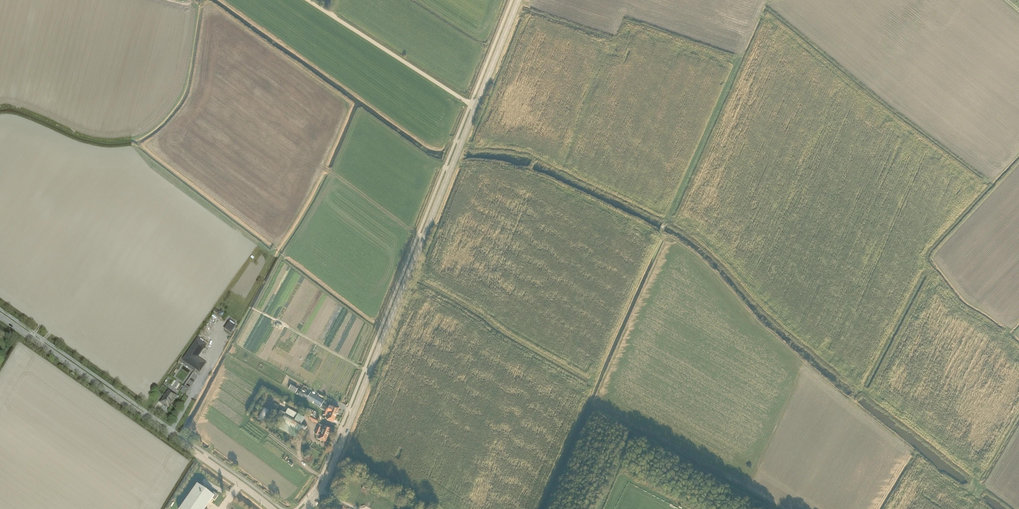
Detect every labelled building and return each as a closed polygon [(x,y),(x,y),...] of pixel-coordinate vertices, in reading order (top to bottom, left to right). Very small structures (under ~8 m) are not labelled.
[(229,323),(225,328),(230,331),(234,327),(229,323)] [(206,363),(197,357),(206,345),(197,339),(183,359),(200,371),(206,363)] [(161,402),(168,407),(176,396),(169,391),(167,394),(161,402)] [(304,395),(303,398),(307,400),(306,400),(320,408),(325,411),(336,416),(339,409),(333,406),(332,407),(330,406),(329,409),(322,406),(324,401),(311,393),(308,397),(304,395)] [(302,406),(300,410),(318,420),(320,417),(315,414),(316,413),(302,406)] [(285,414),(281,411),(276,420),(273,424),(278,427),(277,428),(297,439),(300,433),(303,435),(307,426),(303,424),(303,423),(292,418),(295,413),(288,409),(285,414)] [(326,416),(325,418),(327,419),(327,420),(333,423),(336,416),(325,411),(323,415),(326,416)] [(303,423),(305,419),(295,413),(292,418),(303,423)] [(315,435),(316,435),(316,437),(317,437),(316,439),(326,443),(331,429),(325,426),(324,427),(319,425),(318,427),(315,435)] [(180,508),(206,508),(215,494),(196,483),(180,508)] [(216,500),(220,495),(212,490),(210,492),(216,495),(213,499),(216,500)]
